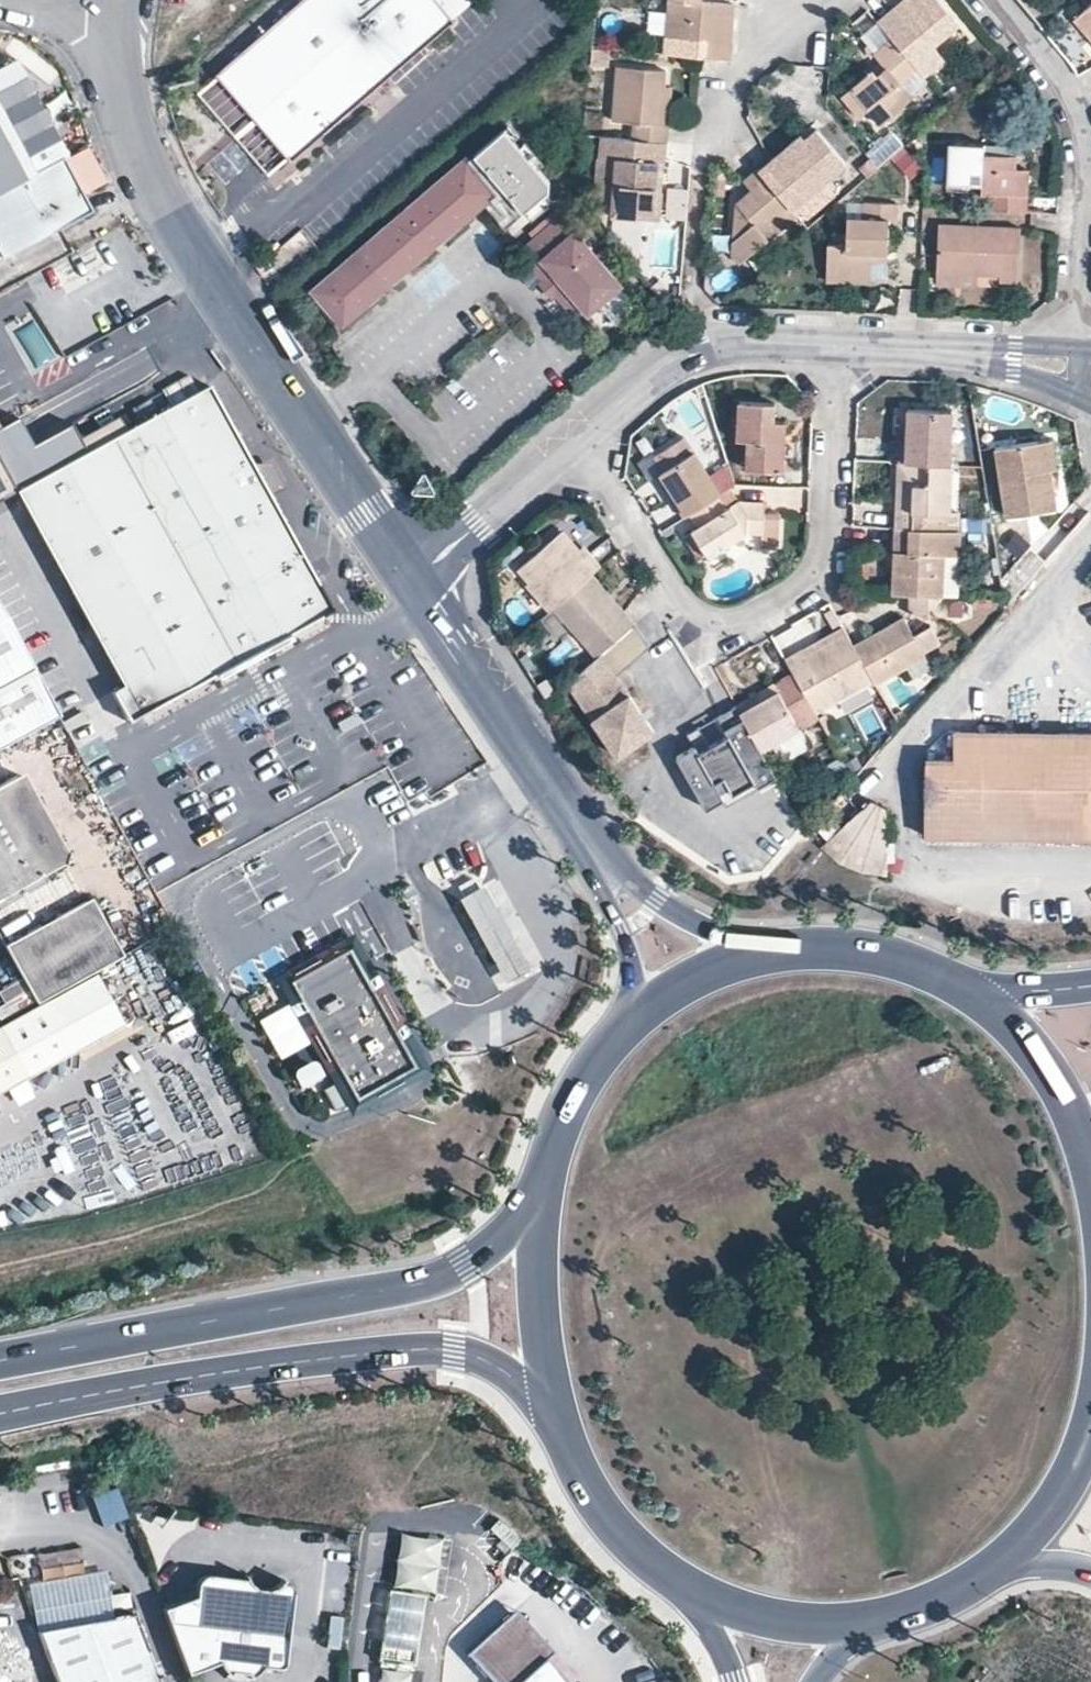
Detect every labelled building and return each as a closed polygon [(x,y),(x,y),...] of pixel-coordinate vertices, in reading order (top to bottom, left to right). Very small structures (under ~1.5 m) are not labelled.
[(294,157),(456,16),(454,14),(471,0),(301,0),(219,71),(294,157)] [(667,36),(690,39),(688,56),(734,60),(738,4),(704,1),(704,0),(671,0),(667,36)] [(925,77),(928,80),(950,62),(938,47),(966,25),(945,0),(907,0),(901,5),(907,14),(902,18),(895,9),(880,21),(894,38),(918,68),(925,77)] [(1075,15),(1090,34),(1090,2),(1075,15)] [(901,5),(895,9),(902,18),(907,14),(901,5)] [(902,83),(918,68),(894,38),(876,52),(888,66),(879,74),(874,68),(851,88),(869,108),(882,124),(914,98),(908,91),(902,83)] [(618,49),(595,46),(594,60),(617,62),(618,49)] [(13,62),(0,69),(0,190),(10,184),(29,221),(75,197),(58,162),(64,159),(13,62)] [(665,123),(668,86),(669,71),(620,67),(616,121),(638,123),(637,139),(671,142),(672,123),(665,123)] [(908,91),(925,77),(918,68),(902,83),(908,91)] [(676,87),(668,86),(665,123),(672,123),(676,87)] [(860,116),(869,108),(851,88),(843,94),(860,116)] [(270,178),(287,162),(253,126),(237,142),(270,178)] [(806,139),(777,164),(764,175),(792,210),(847,166),(818,129),(806,139)] [(771,158),(777,164),(806,139),(801,133),(771,158)] [(616,191),(615,199),(614,214),(664,218),(666,195),(660,190),(662,163),(669,159),(671,142),(637,139),(612,137),(611,157),(605,157),(601,160),(599,190),(616,191)] [(552,199),(552,192),(507,138),(477,164),(526,221),(552,199)] [(1015,199),(1015,173),(1015,159),(997,158),(984,158),(984,145),(953,145),(952,187),(979,187),(979,198),(989,198),(988,216),(1027,217),(1027,199),(1015,199)] [(998,146),(984,145),(984,158),(997,158),(998,146)] [(666,195),(669,159),(662,163),(660,190),(666,195)] [(520,226),(526,221),(477,164),(471,169),(500,202),(520,226)] [(444,188),(475,223),(500,202),(471,169),(469,167),(444,188)] [(733,245),(746,260),(797,216),(792,210),(764,175),(759,170),(744,184),(752,194),(736,208),(733,245)] [(1028,174),(1015,173),(1015,199),(1027,199),(1028,174)] [(84,214),(75,197),(29,221),(10,184),(0,190),(0,257),(84,214)] [(467,230),(475,223),(444,188),(436,194),(467,230)] [(599,198),(615,199),(616,191),(599,190),(599,198)] [(411,215),(442,251),(467,230),(436,194),(411,215)] [(826,280),(873,281),(874,265),(874,255),(889,256),(889,222),(898,222),(898,202),(864,202),(864,220),(846,219),(845,247),(827,247),(826,280)] [(434,258),(442,251),(411,215),(404,221),(434,258)] [(548,279),(560,293),(579,315),(587,308),(594,315),(626,287),(566,218),(525,252),(548,279)] [(378,242),(409,279),(434,258),(404,221),(378,242)] [(938,274),(980,276),(1003,277),(1002,283),(1018,283),(1021,230),(940,227),(938,274)] [(401,286),(409,279),(378,242),(370,249),(401,286)] [(741,265),(746,260),(733,245),(732,253),(741,265)] [(346,269),(377,306),(401,286),(370,249),(346,269)] [(889,265),(889,256),(874,255),(874,265),(889,265)] [(369,313),(377,306),(346,269),(338,276),(369,313)] [(980,288),(980,276),(938,274),(937,287),(980,288)] [(369,313),(338,276),(314,296),(344,334),(369,313)] [(554,299),(560,293),(548,279),(542,284),(554,299)] [(159,394),(168,410),(89,452),(18,490),(125,685),(115,691),(131,722),(231,668),(256,654),(333,613),(314,582),(310,585),(302,571),(306,568),(267,500),(249,467),(207,389),(195,396),(187,379),(159,394)] [(745,439),(744,466),(782,469),(784,427),(772,426),(773,409),(738,408),(736,439),(745,439)] [(907,446),(897,446),(896,465),(905,465),(949,465),(949,413),(907,412),(907,430),(907,446)] [(89,452),(74,426),(35,445),(20,419),(3,429),(0,430),(0,457),(18,490),(89,452)] [(897,430),(897,446),(907,446),(907,430),(897,430)] [(729,487),(734,484),(727,463),(707,476),(680,437),(651,456),(662,473),(679,499),(672,504),(682,518),(686,515),(717,495),(729,487)] [(1050,438),(1037,440),(1044,478),(1053,476),(1056,475),(1050,438)] [(1044,478),(1037,440),(996,448),(1009,529),(1060,522),(1053,476),(1044,478)] [(18,490),(0,457),(0,499),(18,490)] [(896,509),(896,527),(958,530),(959,512),(949,512),(949,465),(905,465),(906,509),(896,509)] [(906,509),(905,465),(896,465),(896,509),(906,509)] [(272,466),(249,467),(267,500),(285,491),(272,466)] [(655,477),(672,504),(679,499),(662,473),(655,477)] [(724,506),(730,502),(729,487),(717,495),(724,506)] [(717,495),(686,515),(694,527),(687,531),(705,557),(741,532),(753,533),(752,543),(770,544),(771,511),(757,511),(757,500),(734,499),(730,502),(724,506),(717,495)] [(958,530),(896,527),(894,593),(906,594),(944,595),(944,557),(958,557),(958,530)] [(586,566),(579,556),(560,533),(518,566),(529,580),(526,582),(552,615),(556,612),(594,582),(602,575),(591,561),(586,566)] [(1000,577),(1004,606),(1043,564),(1026,549),(1000,577)] [(584,552),(579,556),(586,566),(591,561),(584,552)] [(957,596),(958,557),(944,557),(944,595),(957,596)] [(302,571),(310,585),(314,582),(306,568),(302,571)] [(635,633),(594,582),(556,612),(597,664),(635,633)] [(944,595),(906,594),(906,612),(943,613),(944,595)] [(944,595),(943,613),(963,613),(963,596),(957,596),(944,595)] [(901,612),(851,641),(872,676),(875,682),(925,653),(923,649),(941,639),(930,622),(913,632),(901,612)] [(0,617),(0,747),(55,717),(0,617)] [(840,622),(798,646),(804,656),(846,631),(840,622)] [(804,656),(798,646),(784,655),(793,671),(815,710),(872,676),(851,641),(846,631),(804,656)] [(597,664),(566,688),(625,762),(660,734),(618,682),(652,654),(635,633),(597,664)] [(932,664),(925,653),(906,664),(912,675),(932,664)] [(262,666),(256,654),(231,668),(237,680),(262,666)] [(778,679),(803,723),(818,714),(815,710),(793,671),(778,679)] [(778,679),(773,682),(777,689),(798,726),(803,723),(778,679)] [(777,689),(773,682),(736,703),(740,710),(777,689)] [(798,726),(777,689),(740,710),(762,748),(798,726)] [(740,710),(736,703),(713,717),(725,736),(695,753),(690,745),(673,754),(697,795),(715,784),(712,779),(721,774),(731,791),(772,767),(762,748),(740,710)] [(798,726),(762,748),(772,767),(811,743),(801,727),(798,726)] [(690,745),(695,753),(707,747),(695,727),(684,734),(690,745)] [(929,762),(928,839),(1090,841),(1090,735),(956,732),(955,763),(929,762)] [(715,784),(697,795),(704,808),(719,799),(724,806),(777,775),(772,767),(731,791),(721,774),(712,779),(715,784)] [(69,869),(17,778),(0,788),(0,908),(69,869)] [(883,806),(867,802),(824,843),(839,858),(851,867),(866,871),(883,871),(883,806)] [(518,918),(496,878),(457,899),(479,940),(502,983),(541,962),(518,918)] [(117,955),(86,903),(1,950),(31,1003),(117,955)] [(371,989),(374,988),(370,981),(368,983),(348,946),(285,980),(340,1081),(324,1090),(335,1112),(367,1094),(370,1099),(372,1098),(372,1100),(380,1097),(379,1095),(390,1091),(385,1083),(414,1067),(399,1038),(400,1038),(397,1030),(395,1032),(371,989)] [(63,1057),(125,1022),(97,971),(0,1024),(0,1092),(28,1077),(48,1065),(63,1057)] [(71,1072),(63,1057),(48,1065),(57,1080),(71,1072)] [(290,1076),(297,1094),(322,1085),(316,1067),(290,1076)] [(382,1681),(414,1681),(436,1541),(403,1536),(382,1681)] [(71,1575),(87,1573),(84,1548),(68,1550),(71,1575)] [(192,1589),(160,1600),(163,1607),(184,1667),(213,1655),(219,1663),(225,1671),(232,1677),(235,1677),(239,1676),(261,1665),(264,1665),(266,1665),(272,1667),(278,1667),(280,1665),(283,1662),(285,1657),(292,1608),(295,1592),(294,1587),(293,1584),(288,1582),(275,1580),(271,1583),(264,1586),(254,1585),(247,1582),(244,1580),(241,1575),(201,1570),(197,1570),(194,1572),(192,1573),(191,1578),(191,1584),(192,1589)] [(513,1607),(459,1658),(482,1681),(523,1681),(546,1660),(555,1652),(513,1607)] [(128,1610),(36,1632),(55,1681),(157,1681),(132,1613),(130,1611),(128,1610)] [(328,1648),(349,1650),(352,1612),(331,1611),(328,1648)] [(523,1681),(566,1681),(546,1660),(523,1681)]
